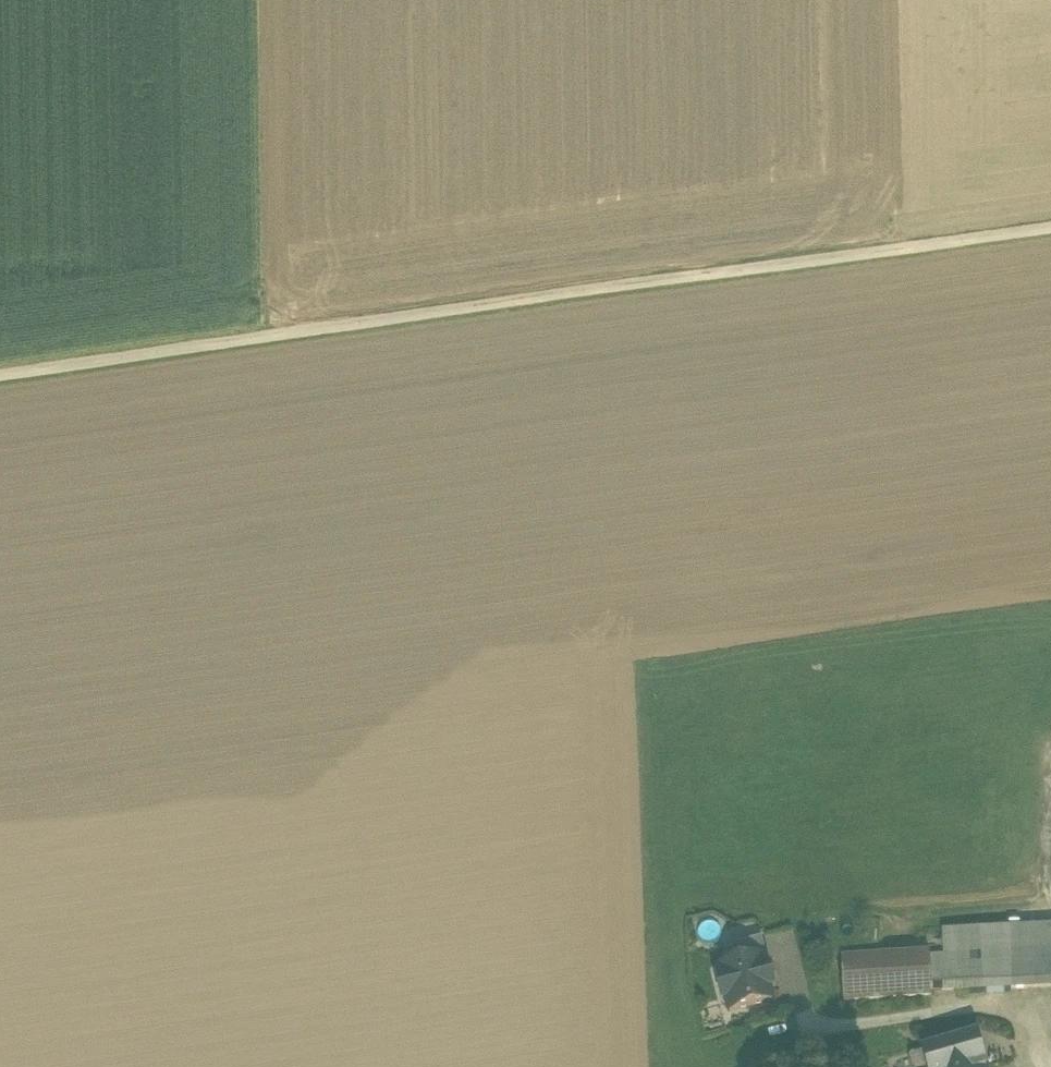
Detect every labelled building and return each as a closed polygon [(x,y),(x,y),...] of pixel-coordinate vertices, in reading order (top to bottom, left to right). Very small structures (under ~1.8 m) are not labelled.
[(1050,991),(1050,925),(972,929),(954,930),(956,956),(957,994),(1050,991)] [(731,945),(736,964),(762,957),(762,959),(767,957),(762,937),(731,945)] [(845,999),(957,994),(956,956),(930,957),(930,952),(843,956),(845,999)] [(769,988),(771,987),(767,971),(765,971),(762,959),(762,957),(736,964),(719,968),(723,982),(718,983),(722,999),(726,998),(730,1013),(773,1002),(769,988)] [(977,1036),(923,1052),(926,1066),(927,1066),(989,1066),(977,1036)] [(923,1052),(911,1056),(915,1066),(924,1066),(926,1066),(923,1052)]
